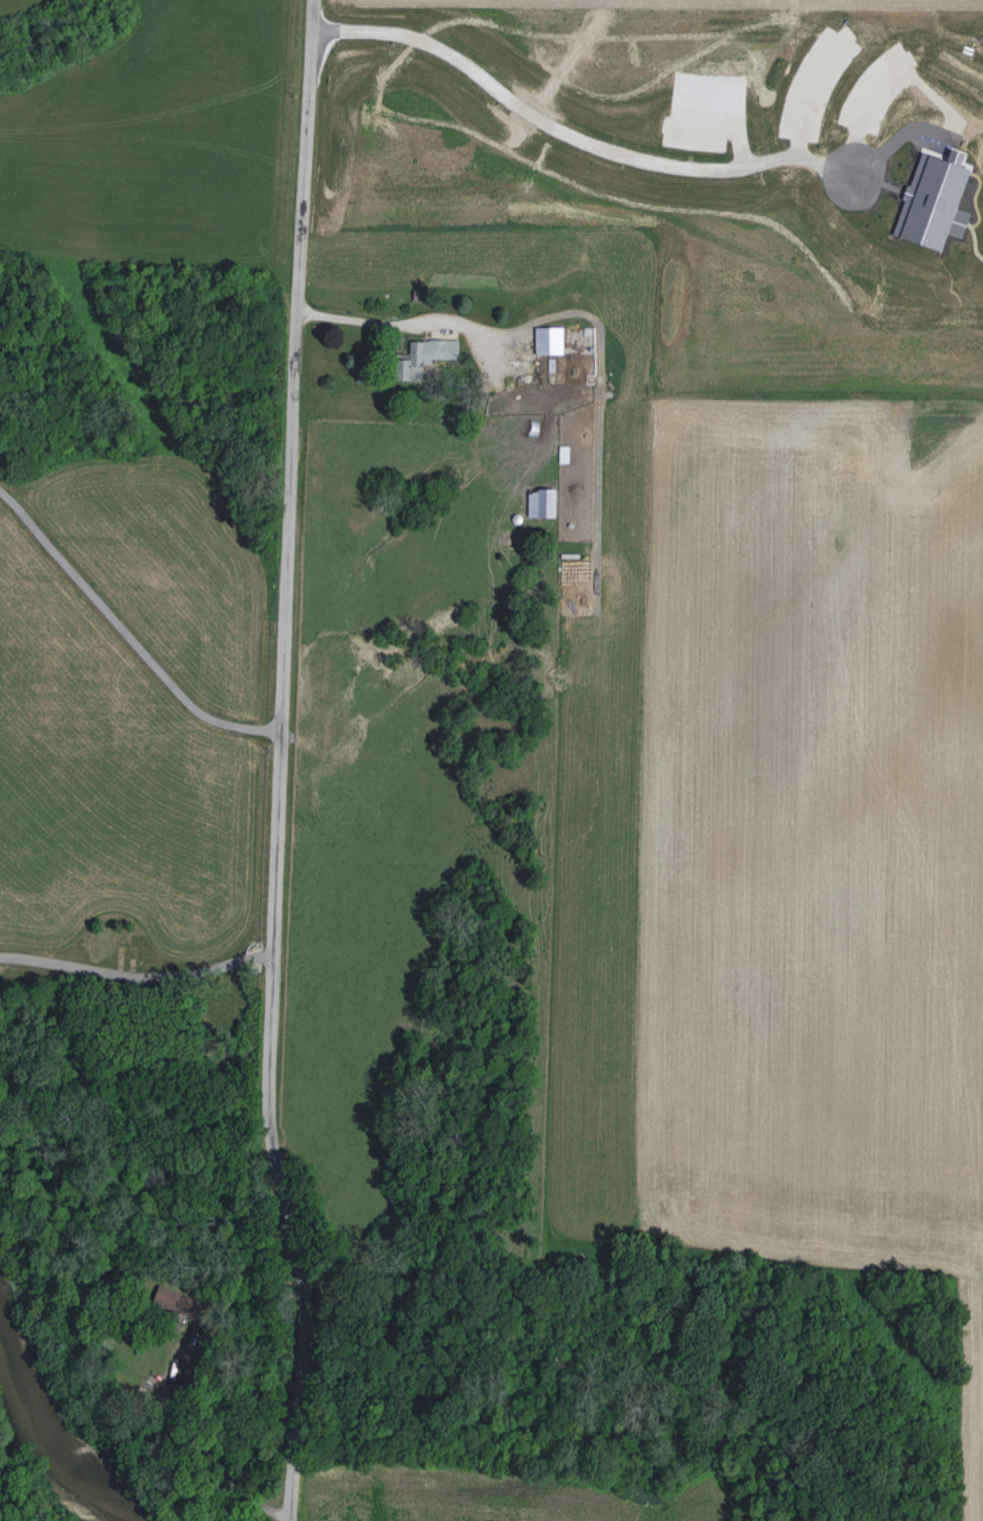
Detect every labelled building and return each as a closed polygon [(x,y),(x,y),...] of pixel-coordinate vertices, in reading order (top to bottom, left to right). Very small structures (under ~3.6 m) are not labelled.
[(893,235),(942,250),(947,233),(962,238),(970,213),(957,209),(969,169),(961,167),(965,153),(950,148),(946,160),(928,155),(925,168),(915,165),(893,235)] [(563,354),(563,327),(536,327),(535,354),(563,354)] [(403,381),(422,381),(423,364),(432,364),(432,359),(459,359),(459,341),(410,340),(410,359),(403,359),(403,381)] [(528,517),(555,518),(556,490),(528,490),(528,517)] [(152,1301),(192,1320),(201,1301),(161,1283),(152,1301)]
